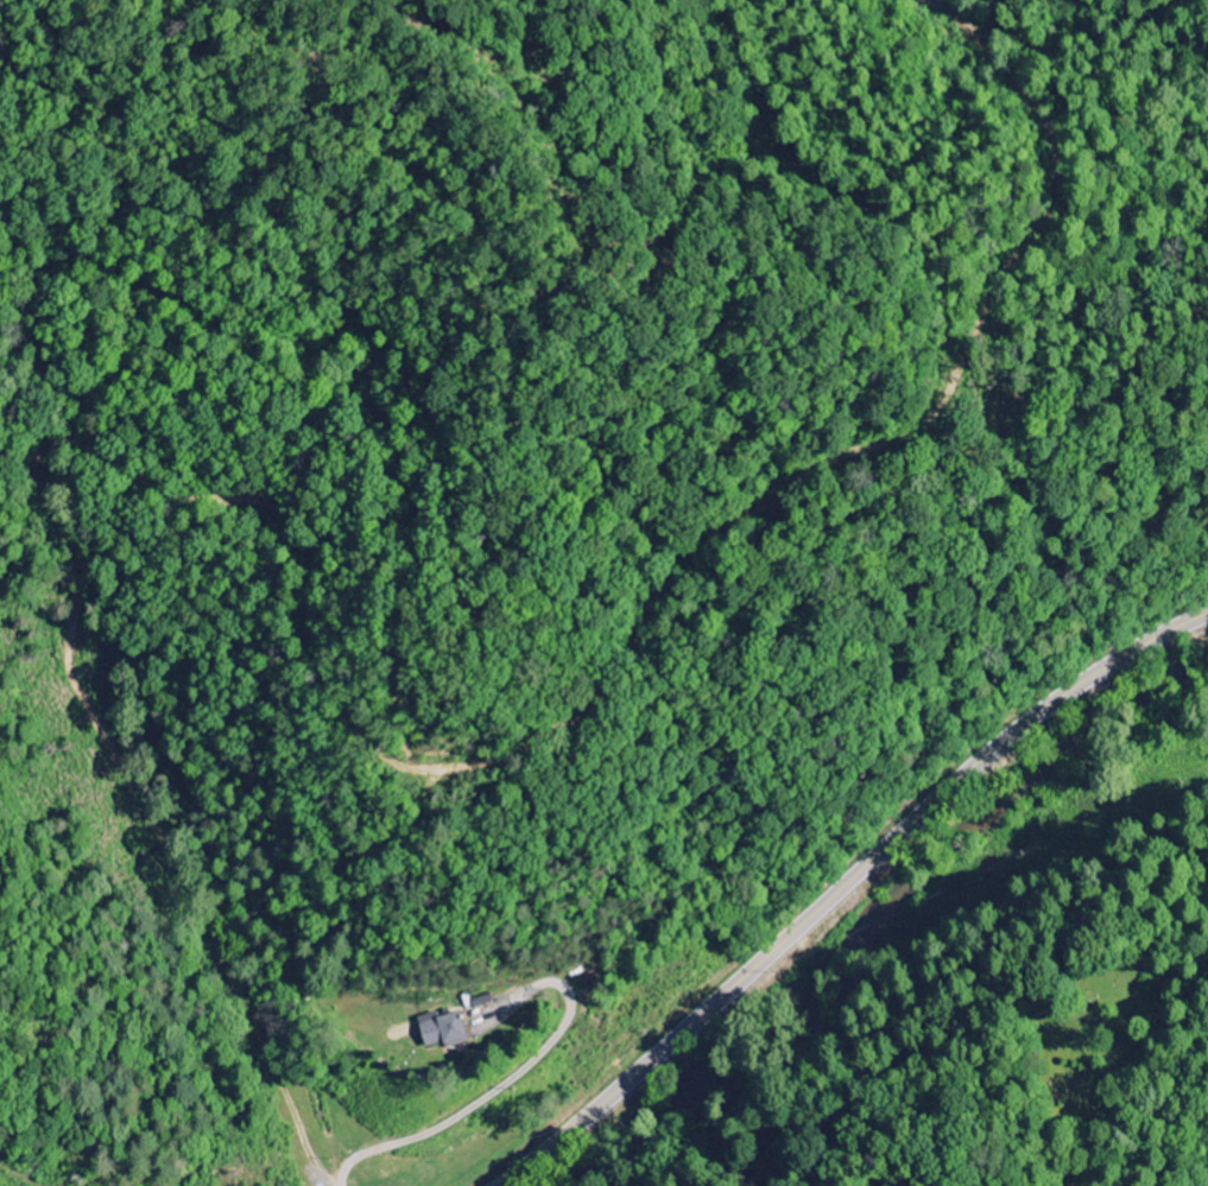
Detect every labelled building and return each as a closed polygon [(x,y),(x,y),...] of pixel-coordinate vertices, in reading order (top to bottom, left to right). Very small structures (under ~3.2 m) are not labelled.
[(422,1047),(443,1042),(444,1048),(465,1043),(458,1010),(434,1016),(434,1012),(415,1016),(422,1047)]
